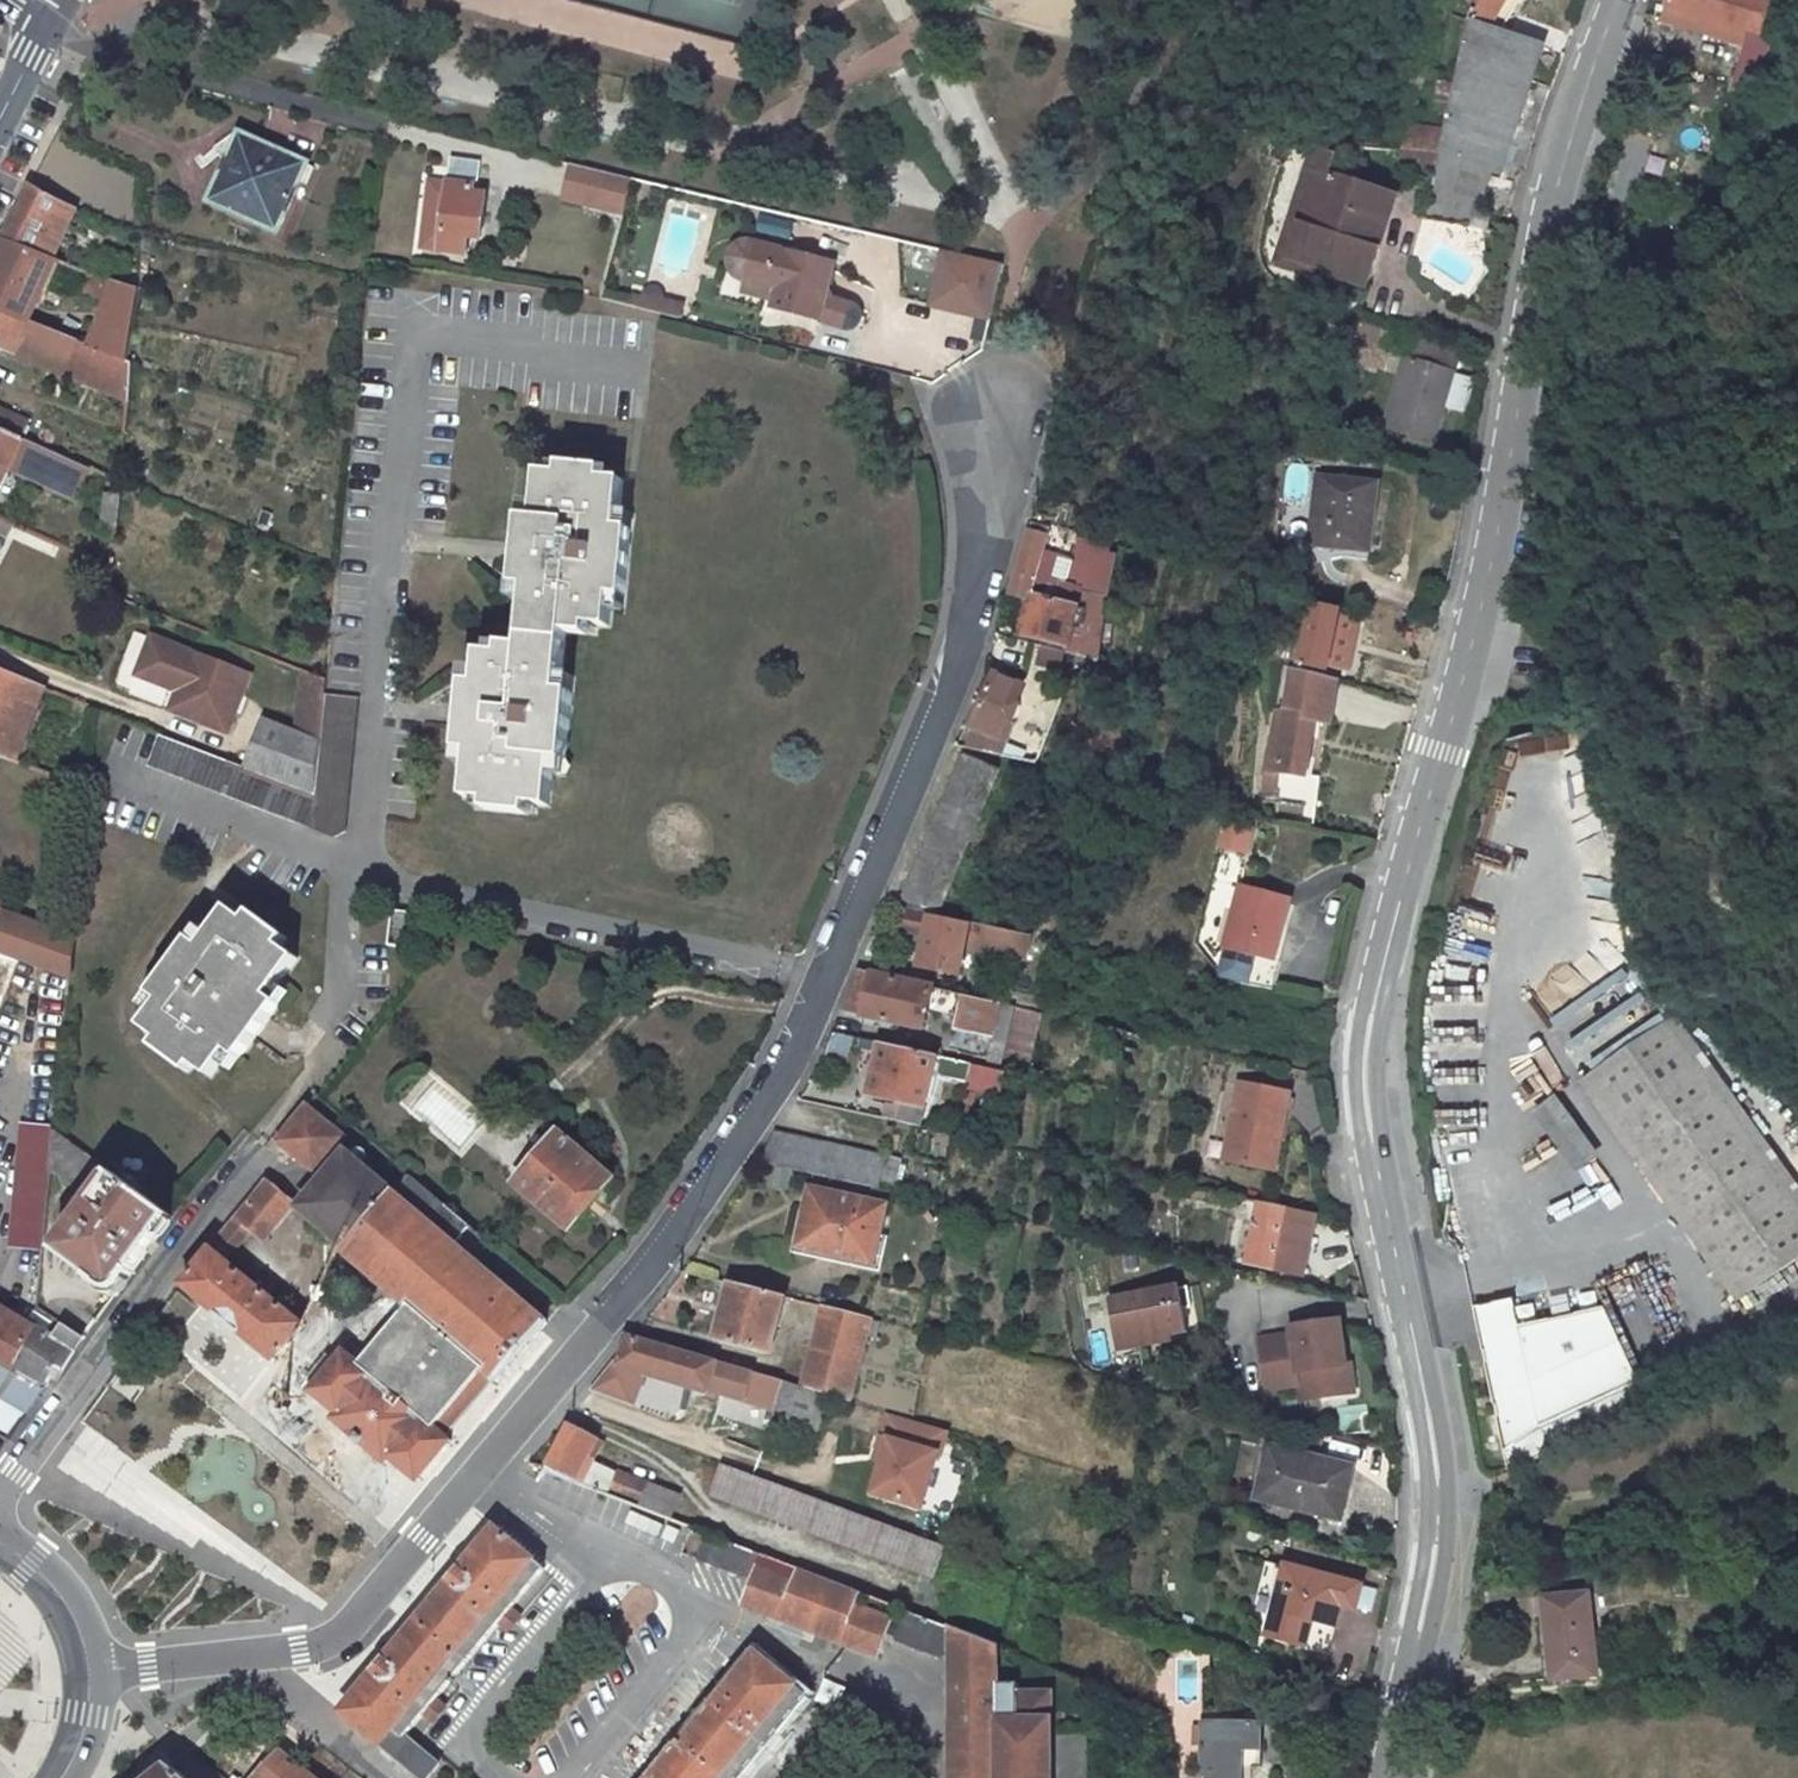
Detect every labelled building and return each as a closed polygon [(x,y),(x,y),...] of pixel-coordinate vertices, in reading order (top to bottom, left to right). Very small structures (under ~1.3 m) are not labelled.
[(1506,32),(1524,0),(1482,0),(1470,21),(1506,32)] [(1655,0),(1729,25),(1714,72),(1745,81),(1752,59),(1759,32),(1748,29),(1757,0),(1655,0)] [(1506,32),(1470,21),(1466,33),(1444,131),(1440,150),(1482,160),(1502,165),(1545,45),(1506,32)] [(1428,129),(1403,125),(1399,150),(1423,153),(1428,129)] [(1444,131),(1428,129),(1423,153),(1439,155),(1440,150),(1444,131)] [(230,179),(222,175),(209,205),(279,236),(311,165),(281,152),(277,162),(244,148),(230,179)] [(1423,153),(1399,150),(1396,150),(1392,172),(1433,178),(1439,155),(1423,153)] [(1482,160),(1440,150),(1439,155),(1433,178),(1427,203),(1468,213),(1472,198),(1482,160)] [(484,163),(455,160),(452,191),(449,213),(432,211),(427,249),(470,254),(472,234),(486,236),(491,194),(478,193),(480,179),(483,179),(484,163)] [(607,170),(579,162),(570,198),(598,205),(607,170)] [(607,170),(598,205),(627,213),(638,178),(607,170)] [(1284,252),(1365,277),(1374,246),(1365,243),(1380,192),(1308,171),(1284,252)] [(58,202),(31,189),(4,243),(58,262),(82,210),(58,202)] [(434,189),(432,211),(449,213),(452,191),(434,189)] [(1380,192),(1365,243),(1374,246),(1388,196),(1380,192)] [(1472,198),(1468,213),(1485,218),(1489,203),(1472,198)] [(4,243),(0,250),(0,311),(30,323),(58,262),(4,243)] [(833,300),(842,267),(762,244),(761,245),(758,245),(755,245),(752,245),(749,246),(746,248),(743,251),(741,253),(740,257),(739,260),(739,264),(740,267),(741,271),(743,273),(745,275),(748,278),(751,279),(786,289),(781,302),(780,307),(853,327),(858,327),(860,326),(862,325),(863,324),(865,322),(866,321),(866,319),(866,316),(866,314),(866,313),(865,311),(864,309),(863,308),(861,307),(833,300)] [(1008,272),(970,262),(954,317),(993,328),(1008,272)] [(89,347),(130,363),(140,291),(100,277),(96,286),(111,293),(89,347)] [(786,289),(751,279),(747,292),(781,302),(786,289)] [(676,316),(678,295),(633,290),(631,312),(676,316)] [(63,298),(52,293),(46,306),(57,311),(63,298)] [(0,311),(0,347),(18,354),(19,351),(42,361),(54,332),(30,323),(0,311)] [(1408,326),(1403,347),(1455,361),(1461,340),(1408,326)] [(89,347),(54,332),(42,361),(64,370),(62,373),(132,402),(136,365),(130,363),(89,347)] [(1385,347),(1358,340),(1353,355),(1363,358),(1381,363),(1385,347)] [(1403,347),(1383,420),(1433,434),(1455,361),(1403,347)] [(15,437),(25,417),(0,406),(0,430),(15,437)] [(11,467),(76,497),(88,470),(15,437),(0,430),(0,492),(11,467)] [(1381,481),(1319,474),(1310,544),(1373,552),(1381,481)] [(584,480),(539,475),(538,486),(519,483),(515,530),(503,529),(501,552),(496,598),(508,600),(501,656),(480,653),(476,685),(464,684),(460,724),(457,752),(469,754),(464,799),(485,802),(485,811),(526,817),(528,806),(548,809),(553,763),(565,764),(572,697),(561,695),(568,638),(586,641),(589,609),(605,611),(611,542),(597,541),(602,493),(582,491),(584,480)] [(1053,533),(1034,527),(1011,598),(1029,602),(1031,595),(1033,596),(1053,533)] [(1096,551),(1075,545),(1055,602),(1033,596),(1031,595),(1029,602),(1019,636),(1047,644),(1052,630),(1071,635),(1096,551)] [(1110,599),(1093,594),(1076,649),(1094,654),(1110,599)] [(1345,604),(1316,596),(1313,609),(1308,633),(1355,645),(1362,617),(1343,612),(1345,604)] [(1302,605),(1296,629),(1308,633),(1313,609),(1302,605)] [(1290,656),(1302,659),(1308,633),(1296,629),(1290,656)] [(1067,649),(1071,635),(1052,630),(1047,644),(1067,649)] [(1355,645),(1308,633),(1302,659),(1300,668),(1328,676),(1329,671),(1348,676),(1355,645)] [(257,677),(156,638),(140,677),(175,692),(177,686),(186,690),(176,714),(235,737),(257,677)] [(1341,679),(1328,676),(1300,668),(1294,667),(1283,712),(1291,714),(1316,719),(1330,721),(1341,679)] [(0,670),(0,754),(17,760),(45,689),(0,670)] [(310,674),(292,737),(320,748),(325,693),(327,680),(310,674)] [(1023,690),(997,679),(972,734),(975,735),(968,751),(1000,758),(1006,745),(1001,743),(1008,728),(1012,730),(1021,710),(1016,707),(1023,690)] [(320,748),(314,800),(311,833),(337,844),(345,832),(358,698),(325,693),(320,748)] [(1283,712),(1276,710),(1262,773),(1278,777),(1279,769),(1291,714),(1283,712)] [(1291,714),(1279,769),(1303,775),(1316,719),(1291,714)] [(264,726),(244,772),(314,800),(320,748),(292,737),(264,726)] [(152,768),(311,833),(314,800),(244,772),(164,739),(152,768)] [(999,772),(963,758),(898,905),(906,907),(937,913),(999,772)] [(1278,777),(1262,773),(1258,787),(1273,791),(1278,777)] [(1254,830),(1226,822),(1220,844),(1249,851),(1254,830)] [(1288,900),(1239,886),(1214,977),(1271,990),(1279,962),(1272,960),(1288,900)] [(937,913),(906,907),(900,932),(918,935),(928,937),(925,950),(921,966),(958,974),(965,947),(1024,960),(1030,935),(937,913)] [(292,943),(254,916),(251,922),(233,910),(204,950),(194,943),(153,1000),(164,1008),(146,1031),(162,1044),(155,1053),(191,1079),(198,1071),(214,1081),(232,1057),(243,1065),(284,1008),(274,1001),(302,962),(286,950),(292,943)] [(419,914),(391,910),(391,915),(386,946),(414,951),(418,921),(419,914)] [(6,914),(0,929),(0,958),(70,984),(75,941),(6,914)] [(928,937),(918,935),(914,947),(925,950),(928,937)] [(1576,961),(1596,995),(1614,984),(1594,950),(1576,961)] [(906,963),(877,957),(873,974),(901,980),(906,963)] [(855,977),(846,1010),(923,1028),(931,987),(901,980),(873,974),(858,970),(855,977)] [(1566,1036),(1587,1067),(1659,1016),(1638,986),(1566,1036)] [(996,1002),(947,991),(942,1012),(954,1015),(951,1030),(988,1038),(996,1002)] [(1659,1016),(1587,1067),(1737,1281),(1797,1239),(1797,1215),(1659,1016)] [(1001,1070),(862,1040),(860,1048),(877,1053),(867,1094),(896,1100),(895,1106),(886,1104),(884,1117),(919,1125),(932,1069),(954,1074),(952,1080),(965,1083),(965,1086),(995,1094),(1001,1070)] [(1240,1084),(1233,1119),(1284,1130),(1292,1096),(1240,1084)] [(342,1140),(305,1110),(278,1142),(313,1173),(342,1140)] [(1233,1119),(1223,1161),(1267,1172),(1274,1142),(1281,1144),(1284,1130),(1233,1119)] [(51,1130),(25,1127),(14,1246),(41,1248),(48,1168),(51,1130)] [(54,1131),(51,1128),(51,1130),(48,1168),(80,1193),(100,1166),(54,1131)] [(605,1171),(559,1132),(517,1183),(563,1222),(605,1171)] [(885,1157),(773,1132),(763,1162),(899,1193),(900,1185),(893,1183),(897,1165),(883,1161),(885,1157)] [(1274,1142),(1267,1172),(1274,1174),(1281,1144),(1274,1142)] [(397,1195),(345,1153),(299,1206),(349,1249),(345,1254),(397,1299),(383,1317),(395,1328),(363,1366),(346,1352),(311,1394),(339,1417),(334,1423),(347,1433),(378,1458),(387,1465),(392,1459),(419,1482),(455,1441),(439,1428),(486,1372),(499,1383),(548,1323),(432,1227),(449,1206),(412,1177),(397,1195)] [(605,1171),(563,1222),(571,1229),(613,1177),(605,1171)] [(171,1219),(111,1174),(56,1250),(109,1290),(120,1290),(171,1219)] [(236,1221),(253,1234),(262,1242),(292,1206),(266,1184),(236,1221)] [(886,1208),(810,1191),(804,1214),(811,1216),(803,1246),(841,1256),(844,1246),(875,1254),(886,1208)] [(1256,1202),(1242,1260),(1298,1273),(1312,1215),(1256,1202)] [(215,1247),(231,1260),(253,1234),(236,1221),(215,1247)] [(182,1287),(275,1364),(304,1328),(227,1264),(231,1260),(215,1247),(182,1287)] [(783,1296),(729,1282),(713,1338),(767,1353),(783,1296)] [(1467,1300),(1504,1459),(1647,1404),(1608,1300),(1526,1332),(1508,1285),(1467,1300)] [(1186,1332),(1180,1287),(1109,1297),(1115,1342),(1136,1339),(1137,1345),(1172,1340),(1171,1334),(1186,1332)] [(11,1442),(45,1392),(15,1375),(19,1368),(40,1330),(0,1306),(0,1435),(11,1442)] [(868,1318),(821,1306),(799,1389),(827,1397),(846,1403),(868,1318)] [(1289,1328),(1254,1333),(1261,1383),(1296,1378),(1297,1382),(1314,1379),(1316,1390),(1351,1384),(1347,1356),(1342,1357),(1337,1313),(1287,1320),(1289,1328)] [(19,1368),(49,1386),(59,1367),(65,1371),(77,1349),(85,1338),(49,1315),(40,1330),(19,1368)] [(799,1389),(628,1337),(619,1363),(644,1370),(819,1423),(827,1397),(799,1389)] [(619,1363),(613,1361),(612,1362),(590,1390),(633,1406),(644,1370),(619,1363)] [(942,1457),(949,1434),(889,1416),(883,1439),(889,1441),(883,1463),(873,1494),(923,1509),(939,1456),(942,1457)] [(642,1505),(674,1517),(684,1496),(619,1468),(590,1458),(599,1441),(570,1429),(550,1464),(605,1484),(644,1501),(642,1505)] [(889,1441),(883,1439),(876,1460),(883,1463),(889,1441)] [(1345,1464),(1269,1444),(1256,1491),(1332,1511),(1345,1464)] [(937,1575),(948,1545),(724,1464),(714,1495),(937,1575)] [(495,1529),(340,1711),(420,1777),(425,1777),(438,1763),(405,1735),(544,1568),(495,1529)] [(756,1549),(711,1532),(702,1555),(747,1572),(756,1549)] [(1360,1584),(1283,1561),(1263,1631),(1321,1649),(1336,1601),(1353,1606),(1360,1584)] [(756,1565),(743,1603),(876,1655),(890,1617),(852,1603),(857,1588),(799,1566),(793,1580),(756,1565)] [(1555,1644),(1558,1674),(1591,1672),(1585,1591),(1539,1595),(1541,1645),(1555,1644)] [(952,1625),(905,1607),(894,1635),(941,1653),(952,1625)] [(997,1643),(952,1625),(949,1777),(995,1777),(997,1643)] [(1558,1674),(1555,1644),(1541,1645),(1543,1675),(1558,1674)] [(756,1650),(652,1777),(735,1777),(806,1691),(756,1650)] [(1049,1687),(1017,1686),(1017,1674),(996,1673),(995,1777),(1047,1777),(1049,1687)] [(1196,1718),(1197,1777),(1238,1777),(1238,1747),(1258,1747),(1258,1719),(1196,1718)] [(279,1755),(260,1777),(308,1777),(279,1755)] [(167,1767),(154,1777),(182,1777),(167,1767)]
